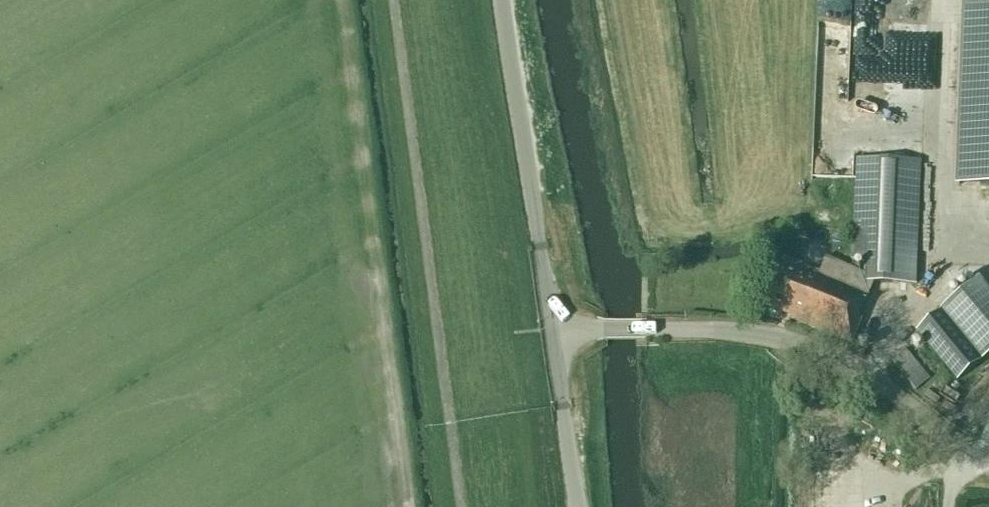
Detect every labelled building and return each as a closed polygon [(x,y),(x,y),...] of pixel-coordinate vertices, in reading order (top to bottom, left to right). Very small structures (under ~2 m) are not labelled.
[(962,2),(955,184),(988,185),(988,3),(962,2)] [(863,311),(870,293),(875,281),(917,283),(923,162),(859,159),(855,230),(854,230),(852,259),(866,260),(866,272),(826,257),(820,273),(784,257),(763,306),(852,343),(865,311),(863,311)] [(943,310),(917,330),(958,380),(988,355),(988,287),(982,277),(942,309),(943,310)] [(907,344),(892,358),(919,385),(933,371),(907,344)]
